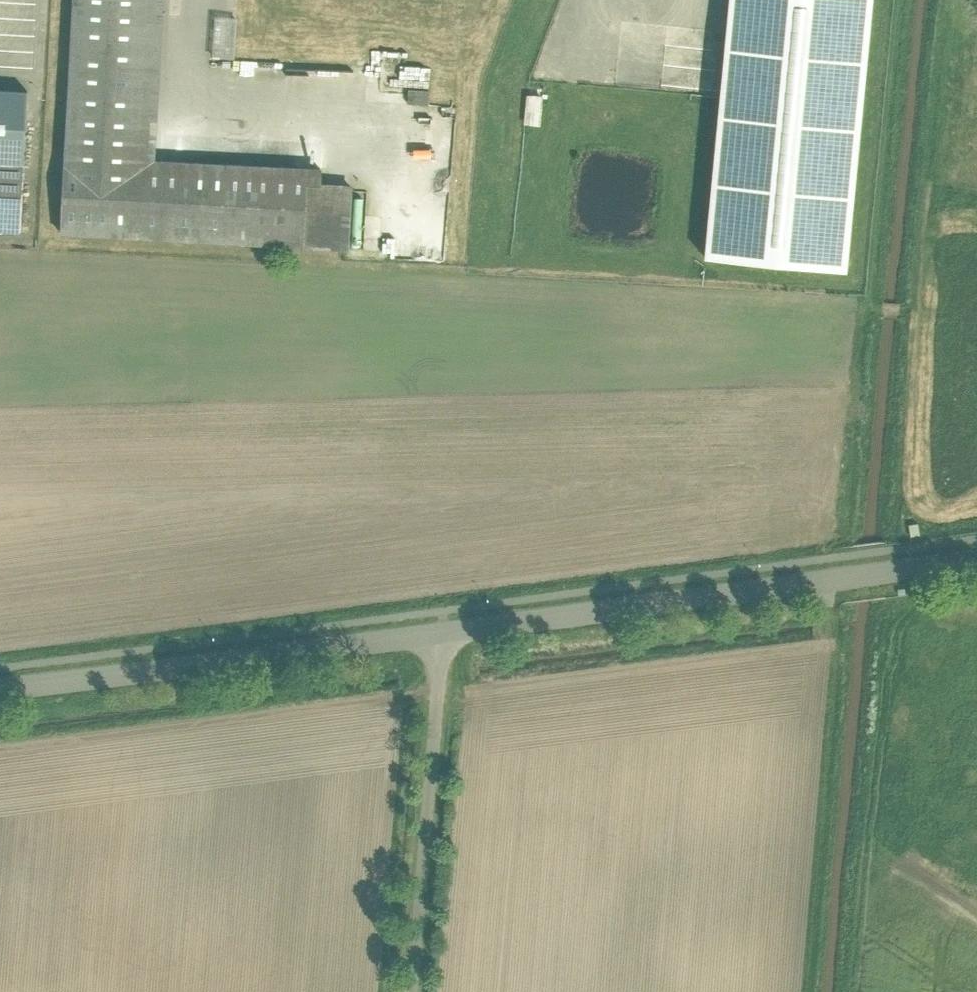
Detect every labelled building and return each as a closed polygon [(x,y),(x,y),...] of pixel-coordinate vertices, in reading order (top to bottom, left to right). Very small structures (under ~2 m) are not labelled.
[(62,232),(349,250),(353,183),(141,170),(151,0),(76,0),(62,232)] [(703,259),(843,271),(865,0),(725,0),(703,259)] [(239,57),(239,15),(217,15),(217,57),(239,57)] [(430,77),(431,67),(408,64),(407,74),(430,77)] [(0,84),(0,226),(18,227),(25,85),(0,84)] [(530,93),(529,123),(546,123),(547,94),(530,93)]
